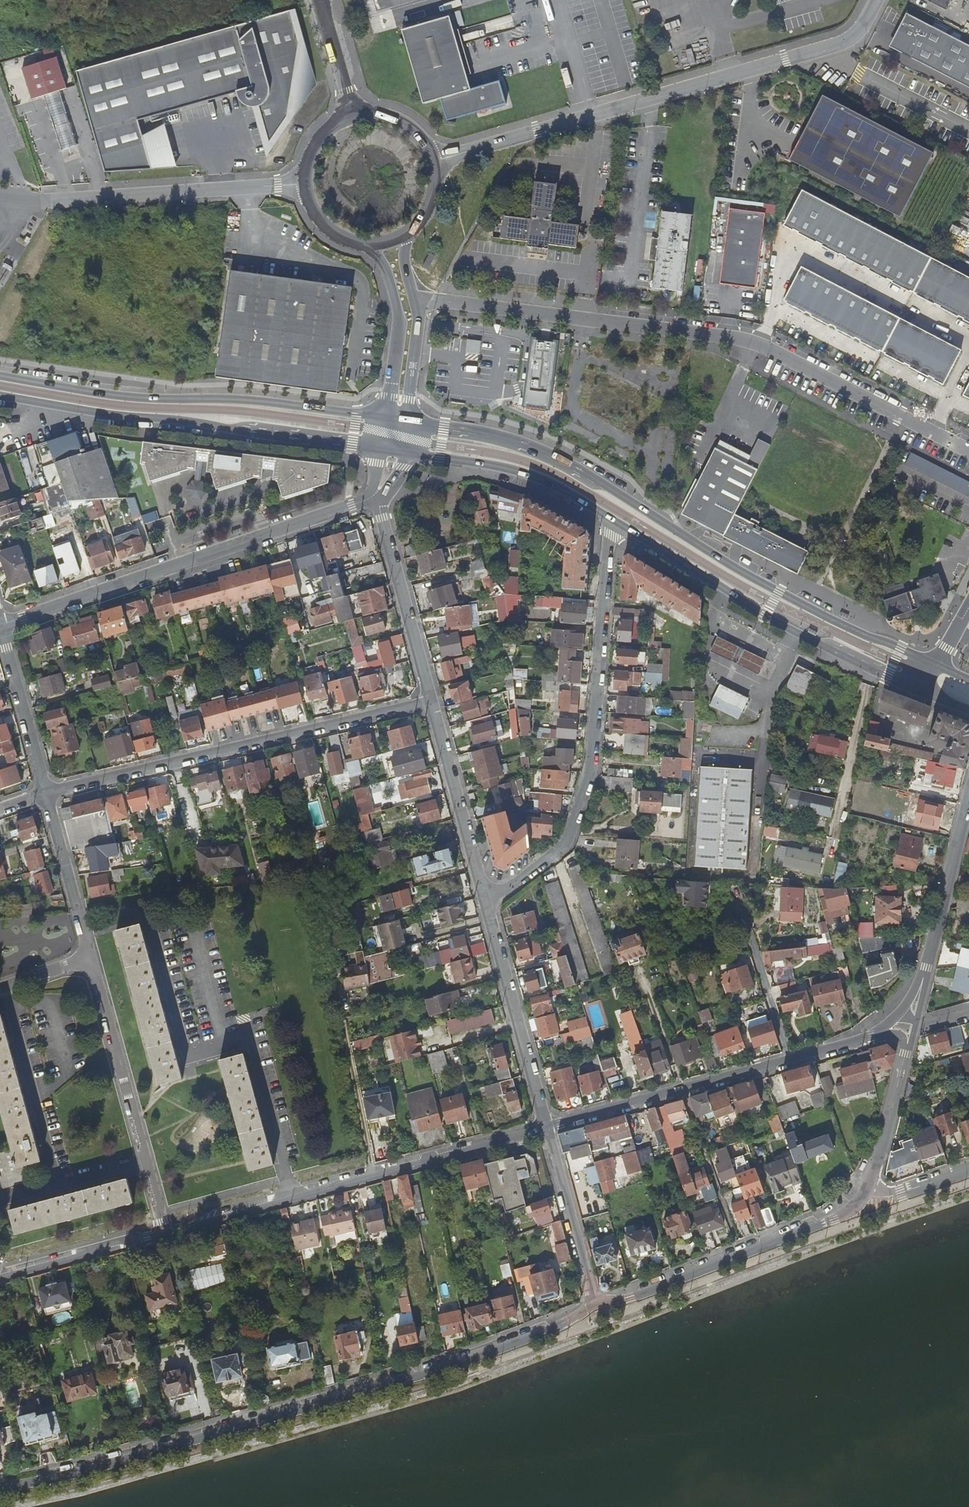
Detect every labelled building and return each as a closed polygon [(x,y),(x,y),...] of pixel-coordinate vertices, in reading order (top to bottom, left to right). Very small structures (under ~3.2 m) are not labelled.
[(74,69),(102,171),(149,168),(136,119),(251,89),(263,134),(274,136),(309,83),(290,11),(74,69)] [(898,28),(900,37),(903,38),(898,50),(968,87),(968,45),(906,12),(898,28)] [(449,17),(401,30),(423,105),(440,100),(446,121),(507,104),(499,80),(470,89),(449,17)] [(900,37),(898,28),(889,46),(898,50),(903,38),(900,37)] [(54,89),(39,94),(57,150),(72,145),(54,89)] [(789,160),(900,218),(934,154),(822,96),(789,160)] [(557,184),(534,182),(529,219),(503,216),(500,239),(527,242),(527,247),(526,252),(548,255),(548,250),(549,245),(576,248),(579,224),(552,221),(557,184)] [(802,192),(783,227),(792,232),(793,231),(798,234),(797,235),(816,244),(817,243),(821,246),(821,247),(840,257),(840,255),(845,258),(844,259),(863,269),(864,268),(869,270),(868,271),(887,281),(887,280),(892,282),(892,283),(911,293),(911,292),(914,293),(932,259),(802,192)] [(766,212),(730,208),(720,284),(734,285),(734,283),(740,284),(740,286),(756,288),(766,212)] [(692,214),(662,211),(659,238),(651,237),(649,261),(657,262),(653,288),(683,292),(692,214)] [(435,256),(429,253),(422,266),(427,269),(435,256)] [(914,293),(917,295),(916,296),(935,306),(936,305),(941,307),(940,308),(959,318),(960,317),(964,319),(964,321),(968,323),(968,278),(932,259),(914,293)] [(802,268),(783,303),(805,314),(805,313),(810,316),(810,317),(832,329),(833,328),(838,330),(837,331),(856,341),(857,340),(861,342),(861,343),(880,353),(880,352),(884,353),(901,319),(802,268)] [(352,287),(231,270),(216,377),(337,395),(343,348),(346,346),(347,344),(349,340),(347,335),(345,332),(352,287)] [(901,319),(884,353),(886,354),(886,355),(905,366),(906,365),(911,367),(910,368),(930,379),(930,377),(935,380),(934,381),(945,386),(963,352),(901,319)] [(556,350),(531,347),(528,368),(527,376),(526,387),(551,389),(556,350)] [(527,376),(528,368),(520,368),(519,376),(527,376)] [(68,501),(84,501),(93,500),(99,500),(83,452),(76,434),(48,444),(62,482),(68,501)] [(735,515),(770,446),(757,440),(745,464),(715,449),(684,512),(700,520),(698,524),(724,537),(735,515)] [(12,441),(0,444),(0,446),(2,451),(14,448),(12,441)] [(283,459),(264,457),(243,454),(208,450),(157,444),(142,442),(139,463),(148,465),(148,468),(146,469),(150,482),(168,476),(188,470),(194,471),(195,463),(207,465),(205,473),(213,474),(214,478),(211,478),(216,491),(222,489),(252,479),(255,478),(260,479),(261,470),(263,470),(273,472),(271,480),(279,482),(280,485),(278,486),(282,499),(289,497),(306,491),(322,486),(326,484),(328,465),(323,464),(303,461),(283,459)] [(37,448),(49,486),(62,482),(48,444),(37,448)] [(99,500),(120,499),(101,446),(83,452),(99,500)] [(911,453),(905,466),(968,498),(968,483),(911,453)] [(473,513),(471,514),(473,526),(490,521),(484,498),(481,499),(479,492),(468,495),(473,513)] [(16,497),(0,503),(0,516),(2,521),(21,514),(16,497)] [(524,497),(521,532),(530,537),(531,528),(565,546),(562,586),(586,587),(590,538),(588,534),(587,531),(524,497)] [(518,499),(497,498),(496,517),(512,518),(513,510),(517,510),(518,499)] [(91,520),(99,517),(93,500),(84,501),(91,520)] [(93,500),(99,517),(105,515),(99,500),(93,500)] [(735,515),(724,537),(798,574),(809,551),(735,515)] [(16,534),(17,536),(45,526),(42,517),(13,526),(16,534)] [(12,535),(16,534),(13,526),(0,531),(0,539),(12,535)] [(338,574),(340,573),(336,556),(362,549),(357,529),(316,541),(326,577),(338,574)] [(296,560),(306,557),(315,555),(310,534),(303,536),(305,544),(292,547),(296,560)] [(140,537),(116,546),(120,559),(144,551),(140,537)] [(84,548),(92,568),(114,561),(107,540),(84,548)] [(525,541),(521,541),(520,552),(517,595),(521,595),(525,541)] [(408,547),(411,558),(416,556),(414,545),(408,547)] [(1,553),(7,570),(27,564),(20,546),(1,553)] [(446,570),(440,550),(415,557),(421,577),(446,570)] [(517,595),(520,552),(509,551),(508,567),(511,568),(510,583),(502,582),(504,594),(514,595),(517,595)] [(61,561),(68,578),(86,572),(80,555),(61,561)] [(315,555),(306,557),(312,581),(322,579),(315,555)] [(672,608),(700,625),(701,600),(699,599),(629,555),(624,557),(621,599),(636,600),(637,584),(640,584),(640,581),(644,581),(643,590),(667,605),(665,609),(669,611),(672,608)] [(58,562),(57,560),(52,561),(53,565),(35,571),(40,587),(64,579),(58,562)] [(276,603),(300,596),(290,560),(266,566),(273,593),(276,603)] [(68,578),(61,561),(58,562),(64,579),(68,578)] [(369,575),(384,571),(382,562),(367,566),(369,575)] [(12,586),(32,580),(27,564),(7,570),(12,586)] [(249,599),(273,593),(266,566),(258,568),(260,578),(252,581),(249,571),(242,573),(249,599)] [(483,566),(470,570),(472,577),(481,575),(484,587),(497,584),(490,576),(483,566)] [(260,578),(258,568),(249,571),(252,581),(260,578)] [(331,597),(332,600),(343,597),(344,597),(339,578),(347,575),(346,572),(340,573),(338,574),(326,577),(331,597)] [(249,599),(242,573),(234,575),(236,585),(228,587),(225,577),(218,579),(218,582),(224,602),(224,605),(249,599)] [(501,573),(490,576),(497,584),(504,594),(502,582),(501,573)] [(904,583),(886,589),(889,599),(885,601),(889,613),(887,616),(887,618),(888,621),(890,621),(891,621),(893,620),(894,617),(895,617),(897,619),(900,620),(904,621),(915,619),(914,611),(949,599),(941,573),(935,575),(935,577),(933,578),(932,576),(920,580),(919,581),(919,583),(920,585),(921,586),(922,588),(908,593),(904,583)] [(236,585),(234,575),(225,577),(228,587),(236,585)] [(224,602),(218,582),(194,589),(199,608),(224,602)] [(432,603),(435,611),(456,604),(450,584),(429,591),(432,603)] [(484,587),(487,598),(504,594),(497,584),(484,587)] [(343,597),(345,604),(349,603),(360,600),(365,616),(388,610),(381,587),(344,597),(343,597)] [(550,597),(552,597),(552,589),(529,588),(528,596),(550,597)] [(199,608),(194,589),(170,595),(175,614),(199,608)] [(561,590),(560,598),(565,598),(587,599),(587,592),(561,590)] [(157,619),(175,614),(170,595),(169,592),(154,597),(156,607),(154,607),(157,619)] [(506,612),(513,613),(514,595),(504,594),(506,612)] [(332,600),(331,597),(316,601),(317,606),(309,609),(313,624),(337,618),(332,600)] [(343,597),(332,600),(337,618),(338,623),(345,621),(349,620),(345,604),(343,597)] [(552,597),(550,597),(550,606),(561,607),(560,624),(573,625),(573,623),(583,624),(584,605),(571,605),(571,607),(565,606),(565,598),(560,598),(552,597)] [(143,601),(121,607),(127,629),(128,630),(135,628),(133,621),(139,619),(138,613),(146,611),(143,601)] [(349,603),(345,604),(349,620),(353,619),(349,603)] [(474,604),(467,606),(472,628),(479,627),(474,604)] [(472,628),(467,606),(445,609),(449,627),(446,627),(448,634),(472,628)] [(121,607),(97,614),(99,620),(103,635),(127,629),(121,607)] [(662,633),(667,636),(664,642),(669,648),(673,652),(673,655),(688,656),(689,635),(652,611),(615,608),(614,615),(637,617),(650,619),(650,624),(649,631),(662,633)] [(382,614),(363,619),(367,635),(386,630),(382,614)] [(650,619),(637,617),(637,621),(620,620),(618,641),(637,642),(639,623),(650,624),(650,619)] [(352,648),(364,645),(362,636),(358,637),(353,619),(349,620),(345,621),(352,648)] [(103,635),(99,620),(58,631),(63,651),(104,640),(103,635)] [(522,634),(523,621),(513,621),(506,620),(508,633),(522,634)] [(434,628),(436,635),(446,633),(444,626),(434,628)] [(51,629),(32,635),(34,640),(36,648),(31,649),(33,655),(56,647),(51,629)] [(582,631),(555,630),(554,642),(557,642),(556,648),(558,649),(573,650),(581,650),(582,631)] [(661,642),(662,633),(649,631),(648,640),(659,641),(661,642)] [(285,637),(287,644),(296,641),(294,632),(284,635),(285,637)] [(455,634),(435,639),(441,659),(460,653),(455,634)] [(385,643),(386,648),(404,643),(401,635),(384,639),(385,643)] [(659,646),(659,641),(648,640),(648,648),(659,649),(659,646)] [(384,667),(391,665),(386,648),(385,643),(378,645),(384,667)] [(361,646),(354,649),(358,665),(365,663),(361,646)] [(91,654),(94,665),(110,660),(107,649),(91,654)] [(553,677),(553,671),(540,670),(539,681),(544,681),(569,683),(578,683),(580,662),(572,661),(573,650),(558,649),(557,665),(560,665),(559,672),(559,678),(553,677)] [(637,652),(618,650),(618,653),(616,653),(615,660),(618,660),(618,662),(636,664),(637,652)] [(188,663),(186,654),(176,657),(178,666),(188,663)] [(471,661),(469,656),(457,659),(459,664),(471,661)] [(456,679),(451,660),(441,663),(446,681),(456,679)] [(139,671),(136,662),(124,665),(125,671),(115,674),(117,683),(140,676),(139,671)] [(178,666),(164,670),(166,677),(190,670),(188,663),(178,666)] [(163,664),(139,671),(140,676),(164,670),(163,664)] [(799,664),(783,693),(801,702),(816,674),(799,664)] [(526,669),(518,668),(517,679),(525,680),(526,669)] [(635,682),(636,672),(627,672),(627,673),(615,672),(614,690),(626,690),(626,682),(635,682)] [(311,700),(327,695),(324,683),(321,673),(305,677),(311,700)] [(60,674),(40,679),(45,697),(65,691),(60,674)] [(94,691),(109,687),(106,675),(90,680),(94,691)] [(142,685),(140,676),(117,683),(116,683),(117,685),(119,695),(123,694),(133,691),(132,687),(142,685)] [(357,699),(351,676),(329,682),(335,705),(357,699)] [(378,676),(360,680),(365,701),(383,696),(378,676)] [(752,692),(723,677),(709,706),(737,720),(752,692)] [(504,680),(505,691),(507,691),(513,689),(512,679),(504,680)] [(568,697),(568,692),(569,683),(544,681),(543,689),(558,691),(557,710),(575,711),(576,698),(568,697)] [(456,705),(470,701),(465,682),(448,687),(451,700),(454,699),(456,705)] [(118,710),(123,709),(119,695),(117,685),(112,686),(118,710)] [(273,690),(250,696),(255,716),(279,709),(273,690)] [(930,709),(884,691),(876,712),(891,717),(889,721),(893,723),(895,719),(905,723),(904,727),(908,728),(909,724),(923,729),(930,709)] [(91,699),(89,692),(67,698),(69,706),(91,699)] [(123,709),(125,715),(128,714),(123,694),(119,695),(123,709)] [(288,699),(290,703),(302,700),(301,695),(288,699)] [(250,696),(225,703),(230,723),(255,716),(250,696)] [(291,709),(290,703),(288,699),(288,696),(279,698),(284,718),(301,714),(299,707),(291,709)] [(644,698),(620,696),(619,714),(645,716),(646,698),(644,698)] [(486,703),(484,697),(476,699),(476,701),(461,705),(465,721),(480,717),(480,716),(487,714),(486,710),(490,709),(488,702),(486,703)] [(224,699),(200,706),(207,733),(215,730),(212,720),(220,718),(223,728),(231,726),(230,723),(225,703),(224,699)] [(515,709),(529,710),(529,702),(514,701),(515,709)] [(796,713),(809,716),(810,708),(798,706),(796,713)] [(68,723),(69,724),(71,723),(78,721),(74,710),(69,712),(68,709),(65,710),(64,708),(45,713),(49,728),(68,723)] [(112,712),(114,718),(125,715),(123,709),(118,710),(112,712)] [(530,732),(527,711),(519,712),(521,733),(530,732)] [(965,771),(968,757),(968,726),(968,723),(940,713),(938,719),(931,716),(929,722),(936,724),(928,745),(944,752),(940,765),(956,769),(965,771)] [(541,728),(540,738),(556,740),(556,737),(574,738),(575,719),(569,719),(569,716),(563,716),(563,718),(557,718),(556,729),(541,728)] [(642,719),(616,717),(614,733),(626,734),(644,736),(648,736),(649,736),(651,722),(642,721),(642,719)] [(197,718),(179,722),(184,742),(196,739),(195,737),(201,735),(197,718)] [(212,720),(215,730),(223,728),(220,718),(212,720)] [(870,718),(863,748),(928,763),(934,764),(936,753),(893,743),(890,745),(887,744),(888,738),(875,735),(878,720),(870,718)] [(11,740),(6,726),(3,727),(1,721),(0,721),(0,744),(11,740)] [(130,726),(138,753),(155,747),(147,721),(130,726)] [(69,724),(51,729),(58,756),(79,750),(71,723),(69,724)] [(472,729),(476,744),(481,743),(481,745),(495,742),(494,739),(496,738),(491,724),(472,729)] [(393,751),(414,745),(409,727),(388,733),(393,751)] [(110,760),(135,753),(130,734),(105,740),(110,760)] [(626,734),(625,755),(642,756),(644,736),(626,734)] [(809,751),(843,758),(847,743),(834,740),(835,736),(830,735),(829,739),(812,736),(809,751)] [(351,749),(354,760),(374,754),(369,736),(349,741),(349,744),(347,745),(348,750),(351,749)] [(787,758),(791,740),(779,737),(775,755),(787,758)] [(692,740),(686,740),(680,739),(679,759),(691,760),(692,748),(692,740)] [(11,741),(0,745),(0,754),(5,753),(8,763),(18,760),(11,741)] [(496,747),(469,754),(473,769),(475,768),(479,783),(481,782),(483,790),(499,786),(501,786),(499,777),(501,777),(498,762),(500,762),(496,747)] [(543,769),(568,771),(568,764),(572,764),(573,750),(557,749),(557,757),(552,756),(552,757),(543,757),(543,769)] [(319,774),(312,750),(294,755),(301,779),(319,774)] [(396,757),(396,758),(400,775),(425,769),(420,751),(396,757)] [(338,752),(326,755),(332,776),(343,773),(338,752)] [(289,756),(272,761),(277,780),(295,775),(289,756)] [(527,757),(520,757),(521,767),(528,767),(527,757)] [(400,775),(396,758),(391,760),(395,776),(400,775)] [(679,759),(662,758),(661,776),(680,778),(680,775),(690,776),(691,760),(679,759)] [(267,761),(246,766),(248,775),(246,776),(252,796),(262,793),(261,791),(259,783),(266,781),(270,780),(268,774),(271,773),(267,761)] [(349,777),(356,776),(360,775),(356,761),(345,764),(349,777)] [(933,781),(932,784),(944,786),(951,788),(956,769),(940,765),(934,764),(928,763),(924,779),(933,781)] [(0,771),(0,788),(21,781),(15,766),(0,771)] [(230,794),(249,788),(243,767),(224,773),(230,794)] [(699,767),(693,867),(746,870),(752,771),(699,767)] [(622,770),(607,768),(606,776),(622,777),(622,770)] [(543,769),(542,769),(541,788),(567,789),(568,771),(543,769)] [(199,778),(190,780),(198,808),(215,802),(212,792),(220,789),(216,773),(214,774),(213,771),(198,775),(199,778)] [(403,787),(406,800),(431,794),(427,778),(431,777),(430,771),(417,775),(419,780),(409,783),(410,785),(403,787)] [(360,788),(356,776),(349,777),(352,790),(360,788)] [(786,779),(772,776),(769,791),(783,794),(786,779)] [(631,792),(633,779),(611,777),(610,790),(631,792)] [(862,777),(861,783),(874,786),(875,780),(862,777)] [(501,786),(499,786),(504,804),(500,805),(502,812),(522,806),(518,793),(524,791),(523,780),(516,782),(509,783),(501,786)] [(259,783),(261,791),(268,788),(266,781),(259,783)] [(301,802),(304,801),(299,781),(295,782),(301,802)] [(147,791),(152,809),(154,815),(157,815),(155,808),(170,804),(165,786),(147,791)] [(245,802),(252,800),(249,790),(243,792),(245,802)] [(831,817),(834,799),(790,790),(786,808),(831,817)] [(150,805),(146,791),(128,796),(132,813),(147,808),(146,806),(150,805)] [(646,799),(646,804),(645,806),(648,806),(647,812),(666,814),(666,811),(686,813),(688,797),(642,792),(642,799),(646,799)] [(560,795),(530,793),(530,800),(534,800),(540,800),(539,811),(559,812),(560,795)] [(104,801),(110,823),(128,818),(121,797),(113,799),(112,796),(105,798),(106,801),(104,801)] [(60,810),(71,849),(110,837),(99,799),(60,810)] [(425,804),(411,808),(416,824),(430,821),(430,822),(440,819),(434,801),(425,803),(425,804)] [(366,815),(373,813),(369,802),(356,805),(359,816),(366,815)] [(944,807),(920,802),(914,825),(938,831),(944,807)] [(525,808),(518,810),(520,818),(526,816),(526,813),(525,808)] [(509,831),(504,814),(482,819),(495,866),(504,870),(530,851),(528,837),(527,824),(514,833),(509,831)] [(363,833),(370,831),(366,815),(359,816),(363,833)] [(542,819),(527,818),(527,824),(528,837),(541,838),(540,834),(551,835),(553,816),(542,815),(542,819)] [(23,844),(37,840),(36,838),(38,837),(33,820),(16,825),(18,830),(12,832),(14,838),(19,836),(21,842),(22,842),(23,844)] [(126,825),(130,840),(137,839),(135,832),(132,823),(126,825)] [(779,830),(767,828),(765,842),(777,844),(779,830)] [(378,829),(370,831),(363,833),(366,843),(370,842),(380,839),(378,829)] [(416,835),(415,830),(392,836),(394,841),(416,835)] [(137,839),(144,837),(143,831),(135,832),(137,839)] [(639,841),(618,839),(615,868),(637,870),(639,841)] [(132,848),(130,840),(116,843),(109,844),(111,852),(132,848)] [(929,875),(937,845),(916,840),(909,870),(929,875)] [(198,849),(204,876),(222,873),(221,869),(245,864),(241,841),(198,849)] [(371,847),(370,842),(366,843),(373,869),(397,863),(393,849),(388,850),(386,843),(371,847)] [(104,845),(89,848),(93,866),(107,863),(104,845)] [(773,863),(817,874),(821,856),(777,846),(773,863)] [(31,873),(44,870),(43,867),(45,867),(40,849),(26,853),(31,873)] [(429,860),(428,855),(411,860),(416,878),(455,868),(450,849),(433,854),(434,859),(429,860)] [(322,864),(326,878),(346,876),(349,876),(345,860),(322,864)] [(296,861),(281,865),(283,873),(298,869),(296,861)] [(840,870),(842,864),(838,863),(834,882),(841,884),(844,870),(840,870)] [(601,969),(616,972),(581,873),(578,865),(567,869),(582,912),(581,912),(601,969)] [(683,881),(684,866),(669,865),(668,880),(670,880),(682,881),(683,881)] [(131,874),(130,868),(114,870),(115,881),(120,881),(119,876),(131,874)] [(31,873),(23,876),(25,881),(30,879),(35,897),(53,892),(47,869),(44,870),(31,873)] [(465,873),(453,876),(457,890),(469,887),(465,873)] [(233,877),(235,886),(249,882),(247,874),(233,877)] [(108,875),(89,878),(93,897),(115,892),(114,885),(110,885),(108,875)] [(682,881),(670,880),(669,889),(681,890),(682,881)] [(566,956),(574,982),(587,978),(557,882),(544,887),(558,931),(566,956)] [(410,903),(406,888),(389,893),(391,898),(381,900),(384,911),(410,903)] [(799,921),(801,890),(780,888),(778,920),(799,921)] [(831,910),(845,906),(846,906),(844,898),(847,897),(845,891),(832,890),(816,889),(825,923),(826,926),(835,923),(834,919),(831,910)] [(65,901),(63,894),(53,896),(54,902),(65,901)] [(877,924),(900,923),(900,899),(876,899),(877,924)] [(359,930),(364,929),(358,902),(353,903),(359,930)] [(14,906),(15,917),(32,916),(31,904),(14,906)] [(441,928),(463,922),(461,915),(465,914),(463,908),(460,909),(458,904),(429,911),(431,919),(438,917),(441,928)] [(847,915),(845,906),(831,910),(834,919),(847,915)] [(511,919),(515,935),(535,930),(531,914),(511,919)] [(384,952),(405,947),(398,920),(377,925),(380,938),(384,952)] [(822,935),(828,933),(826,926),(825,923),(819,925),(822,935)] [(140,924),(116,931),(159,1085),(183,1079),(140,924)] [(858,940),(874,939),(872,931),(857,935),(858,940)] [(469,958),(468,955),(466,948),(463,936),(449,940),(452,949),(419,959),(423,971),(450,963),(469,958)] [(615,949),(621,965),(644,957),(636,936),(617,943),(617,942),(611,944),(613,949),(615,949)] [(889,950),(886,938),(874,939),(858,940),(862,956),(889,950)] [(526,941),(516,944),(520,962),(531,959),(526,941)] [(556,956),(564,952),(560,941),(551,945),(556,956)] [(466,948),(468,955),(469,958),(486,953),(484,943),(466,948)] [(806,947),(807,955),(829,953),(829,944),(806,947)] [(842,946),(833,949),(837,961),(846,958),(842,946)] [(807,959),(807,955),(806,947),(764,953),(765,966),(771,966),(771,961),(786,960),(786,967),(793,967),(792,960),(807,959)] [(962,950),(957,969),(958,969),(968,973),(968,952),(962,950)] [(539,963),(553,960),(550,952),(537,956),(539,963)] [(379,953),(362,957),(364,965),(368,984),(368,986),(385,981),(379,953)] [(882,965),(866,969),(869,984),(888,979),(897,973),(892,954),(880,957),(882,965)] [(566,956),(557,959),(566,987),(575,985),(574,982),(566,956)] [(469,958),(450,963),(453,977),(455,984),(475,979),(469,958)] [(368,984),(364,965),(357,966),(351,967),(350,965),(340,967),(344,989),(368,984)] [(845,966),(837,968),(837,972),(841,984),(849,982),(845,966)] [(728,985),(731,992),(752,985),(745,967),(718,976),(722,987),(728,985)] [(819,967),(804,970),(806,977),(820,974),(819,967)] [(958,969),(957,969),(953,990),(968,994),(968,973),(958,969)] [(539,971),(524,975),(528,993),(544,989),(539,971)] [(837,972),(829,974),(832,984),(817,987),(815,977),(808,979),(815,1007),(844,1000),(841,984),(837,972)] [(794,983),(777,987),(780,999),(779,999),(783,1012),(798,1008),(800,1016),(810,1014),(804,992),(797,994),(794,983)] [(848,983),(842,984),(846,1000),(852,998),(848,983)] [(725,995),(731,992),(728,985),(722,987),(725,995)] [(453,1009),(448,992),(424,999),(429,1016),(453,1009)] [(535,1019),(552,1014),(547,996),(530,1001),(535,1019)] [(706,1040),(714,1037),(709,1024),(711,1023),(701,997),(692,1000),(706,1040)] [(494,1022),(491,1009),(445,1022),(449,1035),(494,1022)] [(41,1161),(1,1014),(0,1014),(0,1105),(12,1149),(0,1152),(0,1181),(2,1189),(30,1182),(25,1166),(41,1161)] [(767,1015),(745,1020),(747,1026),(768,1021),(767,1015)] [(587,1016),(567,1022),(570,1032),(563,1034),(566,1044),(592,1036),(587,1016)] [(647,1056),(633,1017),(624,1020),(631,1038),(628,1039),(634,1056),(633,1056),(641,1078),(653,1074),(647,1056)] [(540,1040),(558,1035),(553,1018),(536,1022),(540,1040)] [(945,1031),(946,1034),(951,1052),(964,1049),(958,1027),(945,1031)] [(737,1028),(714,1037),(721,1056),(744,1048),(737,1028)] [(389,1037),(395,1064),(419,1057),(417,1046),(420,1045),(419,1041),(416,1042),(413,1031),(389,1037)] [(951,1052),(946,1034),(928,1039),(933,1058),(951,1052)] [(355,1048),(377,1047),(376,1037),(354,1039),(355,1048)] [(695,1040),(671,1048),(677,1067),(701,1059),(695,1040)] [(508,1067),(501,1045),(486,1048),(488,1054),(492,1053),(497,1070),(508,1067)] [(870,1075),(892,1068),(895,1054),(886,1046),(868,1051),(869,1057),(871,1062),(867,1063),(870,1075)] [(445,1062),(442,1051),(427,1055),(430,1066),(445,1062)] [(653,1074),(669,1068),(663,1051),(647,1056),(653,1074)] [(858,1060),(869,1057),(868,1051),(856,1054),(858,1060)] [(968,1077),(968,1053),(959,1056),(966,1078),(968,1077)] [(244,1054),(220,1060),(250,1171),(274,1165),(244,1054)] [(602,1072),(615,1068),(612,1060),(599,1063),(602,1072)] [(432,1074),(447,1070),(445,1062),(430,1066),(432,1074)] [(870,1075),(867,1063),(840,1071),(845,1086),(836,1089),(840,1101),(875,1091),(871,1079),(870,1075)] [(549,1074),(569,1068),(568,1066),(548,1072),(549,1074)] [(814,1086),(809,1067),(782,1074),(787,1093),(814,1086)] [(577,1096),(569,1068),(549,1074),(556,1102),(577,1096)] [(617,1074),(615,1068),(602,1072),(604,1078),(617,1074)] [(597,1072),(578,1077),(583,1094),(602,1090),(597,1072)] [(820,1080),(824,1091),(825,1093),(833,1090),(828,1077),(820,1080)] [(877,1090),(886,1092),(889,1079),(886,1078),(885,1081),(879,1080),(877,1090)] [(520,1110),(512,1079),(488,1086),(491,1094),(501,1092),(502,1096),(505,1095),(510,1113),(520,1110)] [(734,1112),(734,1113),(760,1103),(752,1082),(725,1090),(734,1112)] [(430,1090),(406,1097),(408,1108),(411,1120),(414,1134),(440,1127),(430,1090)] [(711,1109),(715,1119),(734,1112),(725,1090),(715,1093),(713,1096),(707,1098),(711,1109)] [(368,1118),(395,1113),(390,1091),(363,1096),(368,1118)] [(825,1093),(824,1091),(810,1096),(815,1109),(828,1103),(825,1093)] [(698,1115),(711,1109),(707,1098),(706,1095),(688,1100),(689,1104),(693,1103),(698,1115)] [(468,1119),(462,1096),(451,1099),(457,1122),(468,1119)] [(457,1122),(451,1099),(439,1102),(446,1125),(457,1122)] [(935,1117),(949,1111),(945,1101),(931,1107),(935,1117)] [(685,1120),(678,1102),(664,1106),(669,1121),(675,1119),(676,1123),(685,1120)] [(775,1109),(778,1116),(780,1121),(799,1114),(795,1102),(775,1109)] [(652,1131),(661,1128),(654,1109),(645,1111),(652,1131)] [(734,1112),(715,1119),(719,1130),(738,1123),(734,1113),(734,1112)] [(932,1119),(934,1127),(939,1125),(944,1140),(959,1134),(951,1113),(932,1119)] [(768,1119),(774,1134),(783,1131),(780,1121),(778,1116),(768,1119)] [(591,1154),(593,1161),(607,1157),(605,1149),(609,1148),(605,1136),(611,1134),(614,1142),(619,1141),(620,1143),(625,1141),(626,1143),(632,1142),(625,1117),(583,1128),(591,1154)] [(574,1159),(591,1154),(583,1128),(557,1135),(562,1154),(572,1151),(574,1159)] [(793,1156),(795,1162),(833,1148),(828,1134),(796,1146),(794,1140),(796,1140),(793,1132),(784,1134),(793,1156)] [(925,1132),(912,1137),(912,1140),(916,1150),(931,1144),(935,1152),(942,1149),(936,1132),(926,1135),(925,1132)] [(887,1173),(920,1161),(916,1150),(912,1140),(902,1144),(904,1149),(892,1153),(887,1173)] [(640,1167),(633,1145),(627,1147),(628,1151),(623,1153),(629,1175),(641,1171),(640,1167)] [(639,1150),(642,1164),(652,1162),(649,1148),(639,1150)] [(733,1169),(726,1149),(718,1152),(722,1163),(717,1165),(722,1181),(736,1176),(733,1169)] [(689,1163),(684,1152),(672,1157),(675,1167),(689,1163)] [(526,1154),(484,1165),(489,1188),(491,1195),(495,1213),(526,1205),(519,1179),(536,1174),(532,1158),(526,1154)] [(802,1182),(795,1162),(793,1156),(764,1167),(775,1195),(785,1192),(784,1189),(802,1182)] [(612,1159),(609,1160),(594,1165),(600,1184),(601,1183),(604,1194),(614,1191),(611,1181),(614,1179),(612,1171),(615,1170),(612,1159)] [(486,1185),(480,1162),(470,1165),(471,1166),(463,1168),(467,1183),(475,1181),(476,1187),(486,1185)] [(765,1227),(760,1212),(757,1205),(755,1206),(752,1198),(764,1194),(755,1170),(740,1176),(737,1167),(733,1169),(736,1176),(740,1187),(745,1200),(751,1217),(756,1230),(765,1227)] [(688,1173),(679,1177),(686,1197),(696,1193),(695,1190),(708,1185),(703,1170),(689,1175),(688,1173)] [(445,1172),(439,1174),(442,1186),(448,1184),(445,1172)] [(410,1187),(408,1174),(398,1177),(400,1188),(398,1189),(399,1192),(401,1192),(403,1202),(413,1200),(410,1187)] [(9,1210),(16,1235),(134,1203),(127,1179),(9,1210)] [(383,1181),(388,1200),(394,1199),(390,1179),(383,1181)] [(706,1199),(716,1197),(713,1187),(703,1190),(706,1199)] [(482,1197),(491,1195),(489,1188),(480,1190),(482,1197)] [(821,1195),(809,1200),(813,1212),(823,1208),(825,1206),(821,1195)] [(550,1212),(546,1199),(523,1207),(525,1213),(527,1215),(530,1214),(530,1217),(550,1212)] [(738,1222),(751,1217),(745,1200),(731,1206),(738,1222)] [(581,1215),(589,1212),(586,1202),(578,1205),(581,1215)] [(711,1208),(693,1215),(706,1253),(716,1250),(710,1232),(724,1226),(718,1211),(712,1213),(711,1208)] [(386,1230),(382,1209),(380,1209),(373,1211),(364,1212),(369,1234),(386,1230)] [(760,1212),(765,1227),(775,1223),(769,1209),(760,1212)] [(330,1215),(321,1216),(325,1235),(334,1233),(334,1234),(355,1230),(351,1210),(338,1213),(338,1211),(329,1213),(330,1215)] [(685,1214),(664,1222),(669,1234),(673,1233),(674,1238),(691,1232),(685,1214)] [(291,1224),(296,1249),(320,1244),(315,1221),(304,1223),(303,1222),(291,1224)] [(550,1224),(556,1246),(566,1244),(560,1222),(550,1224)] [(221,1225),(204,1229),(208,1247),(225,1243),(221,1225)] [(648,1229),(623,1236),(629,1257),(654,1250),(648,1229)] [(566,1244),(556,1246),(555,1246),(560,1264),(571,1261),(566,1244)] [(613,1244),(592,1250),(596,1266),(617,1260),(613,1244)] [(504,1276),(511,1275),(508,1262),(501,1264),(504,1276)] [(557,1291),(552,1270),(530,1276),(535,1296),(557,1291)] [(177,1303),(169,1274),(154,1278),(157,1292),(146,1295),(150,1311),(177,1303)] [(48,1286),(39,1288),(44,1307),(53,1305),(56,1307),(61,1306),(63,1302),(71,1300),(66,1281),(57,1283),(57,1282),(47,1285),(48,1286)] [(600,1286),(601,1291),(603,1293),(607,1291),(608,1288),(607,1284),(604,1283),(601,1284),(600,1286)] [(510,1294),(490,1300),(495,1319),(515,1313),(510,1294)] [(412,1310),(408,1295),(402,1297),(405,1311),(412,1310)] [(486,1306),(466,1312),(470,1327),(479,1325),(480,1328),(491,1326),(486,1306)] [(414,1322),(412,1310),(405,1311),(394,1313),(397,1326),(414,1322)] [(456,1332),(465,1330),(461,1310),(443,1314),(447,1331),(455,1329),(456,1332)] [(418,1340),(414,1322),(397,1326),(401,1343),(418,1340)] [(357,1332),(335,1337),(340,1359),(362,1354),(359,1340),(366,1338),(364,1333),(364,1330),(357,1332)] [(102,1345),(104,1344),(107,1353),(109,1361),(109,1363),(112,1362),(112,1364),(120,1362),(120,1360),(123,1359),(122,1358),(133,1355),(130,1344),(135,1343),(134,1338),(129,1339),(127,1332),(100,1339),(102,1345)] [(102,1345),(100,1339),(94,1340),(100,1364),(109,1361),(107,1353),(104,1353),(102,1345)] [(277,1346),(267,1348),(271,1367),(287,1364),(287,1366),(300,1364),(300,1361),(311,1359),(307,1341),(296,1344),(296,1342),(294,1342),(293,1339),(276,1343),(277,1346)] [(38,1344),(29,1347),(35,1366),(43,1364),(38,1344)] [(227,1357),(213,1360),(218,1382),(242,1376),(241,1370),(249,1368),(247,1358),(249,1358),(248,1352),(237,1355),(235,1355),(233,1349),(225,1351),(227,1357)] [(331,1365),(322,1366),(326,1386),(334,1383),(331,1365)] [(164,1375),(163,1375),(169,1395),(179,1393),(189,1391),(188,1390),(189,1390),(185,1376),(184,1369),(169,1373),(169,1370),(164,1372),(164,1375)] [(91,1373),(62,1381),(68,1401),(97,1393),(91,1373)] [(37,1416),(20,1421),(25,1442),(26,1446),(39,1442),(54,1438),(54,1434),(61,1432),(55,1411),(37,1416)] [(0,1428),(0,1444),(16,1440),(12,1425),(0,1428)] [(119,1437),(121,1445),(129,1442),(127,1435),(119,1437)]
